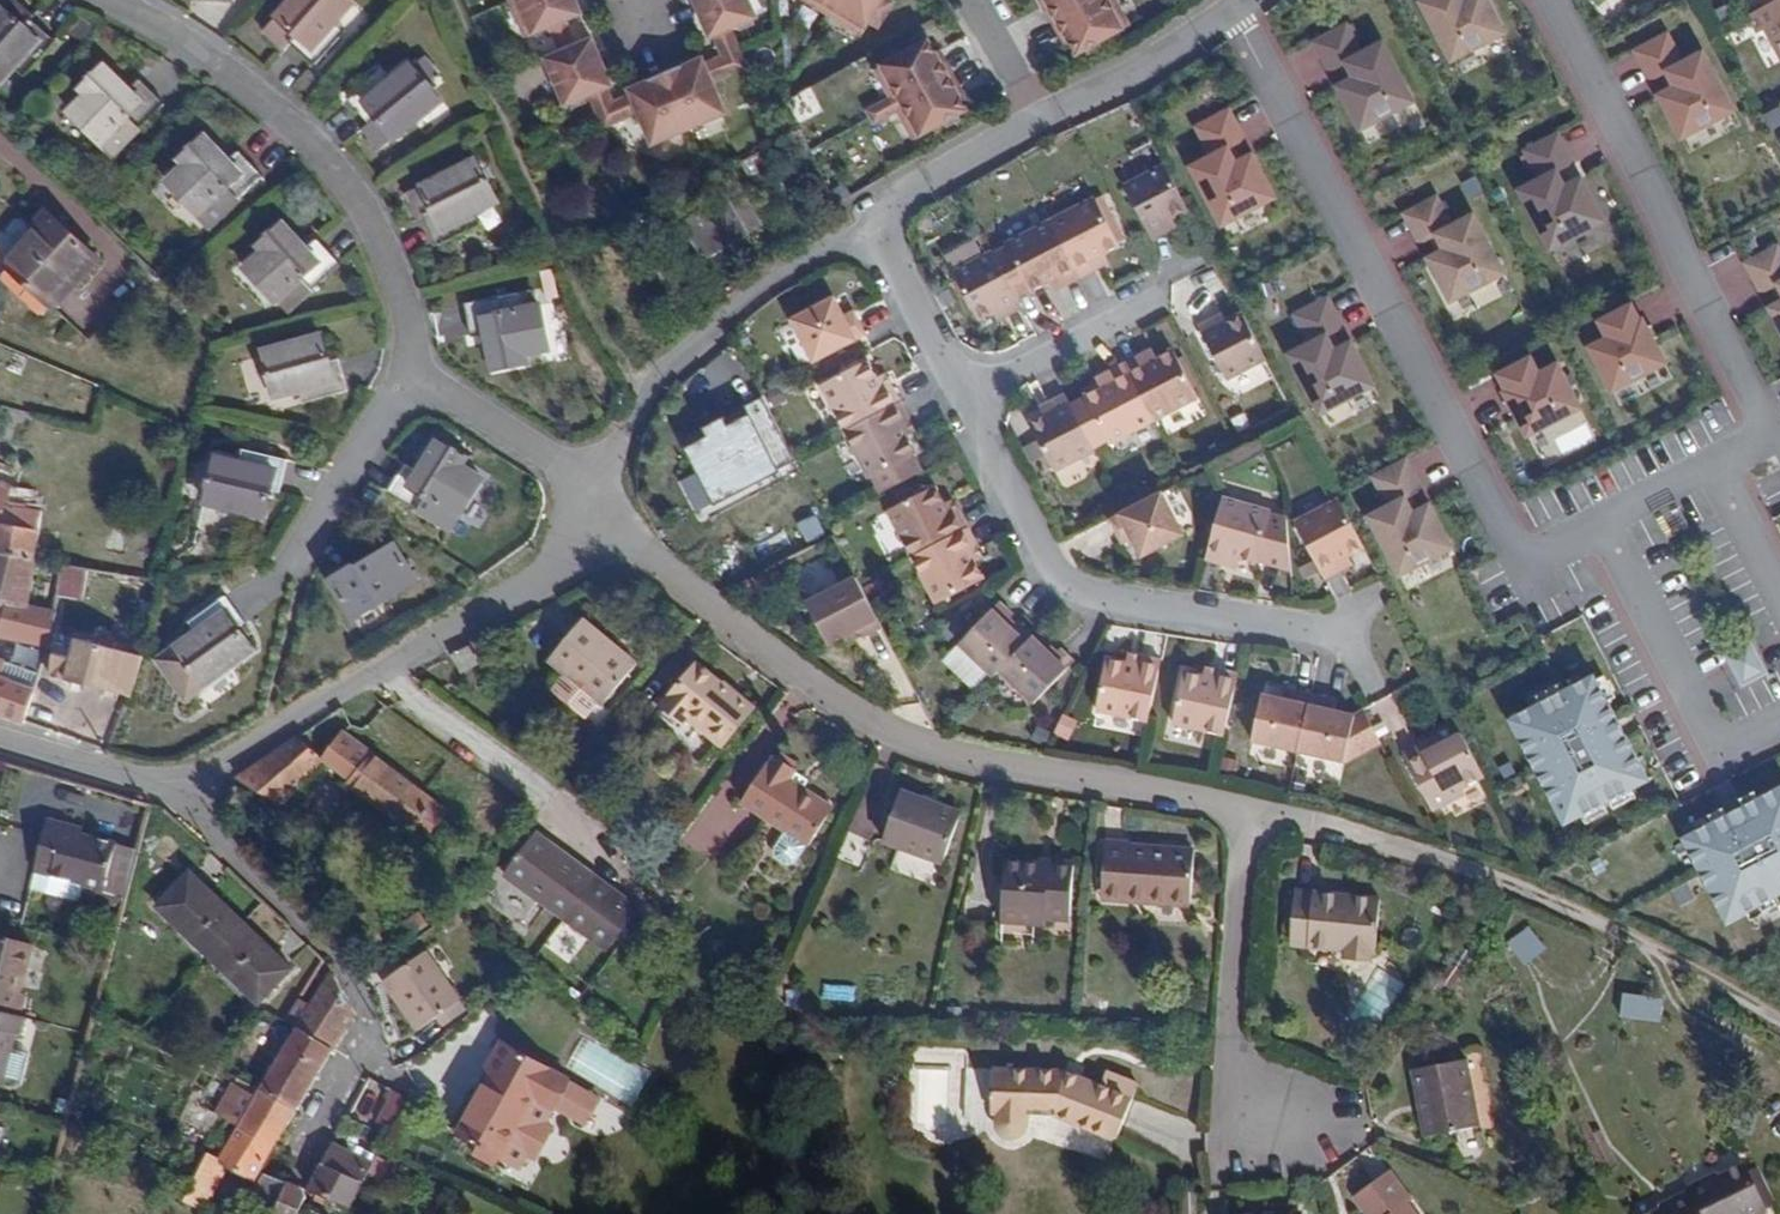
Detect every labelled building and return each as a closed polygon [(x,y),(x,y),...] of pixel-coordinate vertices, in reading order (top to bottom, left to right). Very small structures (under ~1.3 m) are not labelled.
[(19,0),(12,0),(0,13),(0,81),(14,67),(23,76),(54,41),(35,23),(39,18),(19,0)] [(348,0),(291,0),(262,33),(282,51),(289,43),(314,66),(338,38),(329,30),(352,4),(348,0)] [(576,0),(510,0),(526,37),(550,27),(558,44),(573,38),(566,20),(582,14),(576,0)] [(709,38),(714,36),(730,29),(756,18),(748,0),(693,0),(709,38)] [(826,15),(835,0),(800,0),(826,15)] [(826,15),(860,36),(868,23),(877,28),(892,3),(887,0),(835,0),(826,15)] [(1073,53),(1127,24),(1114,0),(1045,0),(1073,53)] [(1509,37),(1489,0),(1421,0),(1415,3),(1450,69),(1509,37)] [(1760,12),(1753,21),(1779,71),(1779,0),(1754,0),(1760,12)] [(1312,45),(1363,141),(1421,111),(1383,41),(1364,51),(1350,24),(1312,45)] [(730,29),(714,36),(719,47),(734,40),(730,29)] [(1668,35),(1631,52),(1682,147),(1741,120),(1707,53),(1684,59),(1668,35)] [(558,44),(561,52),(577,46),(573,38),(558,44)] [(561,52),(546,59),(566,106),(591,95),(607,88),(612,86),(593,39),(577,46),(561,52)] [(890,97),(865,112),(872,124),(897,110),(913,138),(965,108),(926,39),(873,69),(890,97)] [(723,57),(718,59),(725,76),(746,67),(734,40),(719,47),(723,57)] [(436,73),(423,57),(412,66),(409,63),(384,83),(376,75),(352,96),(372,121),(365,127),(381,148),(439,100),(426,82),(436,73)] [(703,59),(630,90),(632,95),(639,113),(653,145),(727,114),(713,81),(706,64),(703,59)] [(718,59),(706,64),(713,81),(725,76),(718,59)] [(128,90),(103,66),(81,90),(85,94),(67,113),(112,155),(162,103),(139,80),(128,90)] [(591,95),(598,110),(613,103),(607,88),(591,95)] [(632,95),(619,101),(626,118),(639,113),(632,95)] [(598,110),(605,127),(626,118),(619,101),(613,103),(598,110)] [(1188,171),(1223,239),(1284,208),(1231,107),(1191,128),(1208,161),(1188,171)] [(1517,197),(1549,260),(1613,228),(1564,132),(1524,152),(1541,185),(1517,197)] [(228,162),(203,136),(179,159),(184,163),(167,180),(208,225),(261,174),(239,150),(228,162)] [(496,201),(475,159),(406,192),(418,216),(424,213),(438,244),(471,228),(465,216),(496,201)] [(1187,212),(1163,166),(1124,187),(1153,242),(1170,234),(1164,224),(1171,220),(1187,212)] [(1397,214),(1447,313),(1513,280),(1479,212),(1453,225),(1437,194),(1397,214)] [(702,257),(746,235),(727,199),(684,223),(702,257)] [(1094,201),(1050,224),(1081,283),(1098,274),(1092,264),(1104,258),(1120,249),(1094,201)] [(11,268),(49,304),(52,307),(97,259),(48,212),(36,224),(41,228),(8,265),(11,268)] [(1164,224),(1170,234),(1177,230),(1171,220),(1164,224)] [(1050,224),(1006,248),(1007,250),(993,257),(1018,305),(1048,289),(1060,282),(1065,292),(1081,283),(1050,224)] [(276,300),(280,297),(301,277),(312,289),(339,264),(317,239),(305,250),(282,225),(259,246),(263,251),(246,267),(276,300)] [(1740,261),(1779,346),(1779,247),(1778,243),(1740,261)] [(992,255),(952,277),(979,326),(994,318),(1001,314),(1006,324),(1023,314),(1018,305),(993,257),(992,255)] [(1092,264),(1098,274),(1110,268),(1104,258),(1092,264)] [(40,313),(49,304),(11,268),(3,277),(40,313)] [(301,277),(280,297),(291,309),(312,289),(301,277)] [(1048,289),(1053,299),(1065,292),(1060,282),(1048,289)] [(533,307),(529,290),(465,303),(472,337),(485,335),(492,367),(525,361),(524,353),(546,350),(538,307),(533,307)] [(1290,357),(1321,423),(1383,394),(1335,290),(1286,313),(1301,345),(1290,357)] [(792,320),(814,362),(867,334),(858,317),(853,320),(848,323),(844,315),(834,297),(792,320)] [(1589,350),(1614,400),(1670,372),(1636,304),(1596,324),(1605,342),(1589,350)] [(849,313),(844,315),(848,323),(853,320),(849,313)] [(994,318),(999,327),(1006,324),(1001,314),(994,318)] [(1216,322),(1200,331),(1229,384),(1268,363),(1245,319),(1228,328),(1221,332),(1216,322)] [(1216,322),(1221,332),(1228,328),(1223,319),(1216,322)] [(326,360),(320,335),(264,351),(278,398),(313,388),(316,398),(344,390),(335,357),(326,360)] [(1488,377),(1525,448),(1584,418),(1558,366),(1543,374),(1533,354),(1488,377)] [(1145,362),(1150,372),(1162,365),(1156,356),(1145,362)] [(822,382),(847,428),(902,399),(893,382),(885,386),(878,375),(869,357),(822,382)] [(1134,380),(1159,426),(1202,402),(1177,357),(1162,365),(1150,372),(1145,362),(1128,371),(1134,380)] [(746,404),(759,396),(744,368),(730,375),(746,404)] [(887,370),(878,375),(885,386),(893,382),(887,370)] [(1114,449),(1115,450),(1159,426),(1134,380),(1128,371),(1112,380),(1117,389),(1105,396),(1090,404),(1114,449)] [(1771,381),(1779,399),(1779,377),(1771,381)] [(1100,386),(1105,396),(1117,389),(1112,380),(1100,386)] [(902,399),(847,428),(873,476),(875,475),(914,453),(919,451),(909,432),(903,420),(911,416),(902,399)] [(1051,425),(1037,433),(1062,479),(1101,457),(1100,456),(1076,412),(1071,403),(1054,412),(1059,421),(1051,425)] [(1090,404),(1076,412),(1100,456),(1114,449),(1090,404)] [(1047,416),(1051,425),(1059,421),(1054,412),(1047,416)] [(735,486),(766,466),(733,416),(689,447),(716,488),(730,479),(735,486)] [(911,416),(903,420),(909,432),(917,427),(911,416)] [(465,458),(435,440),(418,470),(406,462),(388,492),(420,511),(428,497),(458,516),(482,476),(462,465),(465,458)] [(285,456),(249,448),(246,460),(216,454),(206,501),(261,513),(267,485),(279,487),(285,456)] [(1370,517),(1406,593),(1465,565),(1410,450),(1364,472),(1383,511),(1370,517)] [(875,475),(878,480),(917,459),(914,453),(875,475)] [(878,480),(884,491),(923,470),(917,459),(878,480)] [(32,560),(34,555),(40,510),(32,507),(32,491),(14,487),(0,481),(0,552),(32,560)] [(892,509),(917,555),(941,601),(988,576),(978,559),(972,547),(980,543),(962,509),(954,513),(948,502),(938,484),(892,509)] [(956,497),(948,502),(954,513),(962,509),(956,497)] [(1167,499),(1116,527),(1125,544),(1135,538),(1139,546),(1148,563),(1189,541),(1167,499)] [(1229,502),(1213,557),(1230,562),(1233,553),(1246,556),(1264,562),(1265,559),(1296,563),(1292,523),(1276,518),(1277,516),(1229,502)] [(1300,528),(1330,584),(1346,575),(1341,566),(1353,560),(1369,551),(1345,505),(1300,528)] [(1125,544),(1129,551),(1139,546),(1135,538),(1125,544)] [(980,543),(972,547),(978,559),(987,554),(980,543)] [(415,580),(395,546),(356,569),(354,566),(331,580),(353,618),(415,580)] [(26,607),(32,560),(0,552),(0,615),(2,611),(4,603),(26,607)] [(1233,553),(1230,562),(1243,566),(1246,556),(1233,553)] [(1341,566),(1346,575),(1358,569),(1353,560),(1341,566)] [(863,576),(815,603),(837,643),(867,626),(872,634),(889,624),(863,576)] [(203,626),(178,645),(205,683),(250,651),(233,627),(243,619),(225,595),(197,616),(203,626)] [(1005,598),(965,641),(1000,673),(1006,667),(1032,638),(1017,624),(1011,619),(1015,614),(1019,610),(1005,598)] [(47,645),(54,611),(26,607),(4,603),(2,611),(5,612),(0,635),(47,645)] [(1011,619),(1017,624),(1021,620),(1015,614),(1011,619)] [(635,663),(582,615),(546,658),(564,673),(556,682),(556,692),(577,711),(584,710),(594,699),(598,704),(635,663)] [(1032,638),(1006,667),(1040,699),(1080,656),(1066,643),(1063,647),(1059,652),(1053,646),(1038,632),(1032,638)] [(129,694),(139,656),(57,633),(50,672),(129,694)] [(1057,641),(1053,646),(1059,652),(1063,647),(1057,641)] [(480,662),(470,644),(451,655),(460,672),(480,662)] [(205,683),(178,645),(161,657),(188,696),(205,683)] [(1134,648),(1132,658),(1145,660),(1147,650),(1134,648)] [(1112,654),(1101,709),(1153,719),(1165,654),(1147,650),(1145,660),(1132,658),(1112,654)] [(1210,661),(1208,671),(1221,674),(1223,664),(1210,661)] [(689,711),(720,739),(748,708),(697,662),(657,705),(677,724),(681,720),(689,711)] [(35,675),(36,674),(5,663),(1,680),(33,691),(35,675)] [(1189,668),(1178,723),(1229,733),(1242,668),(1223,664),(1221,674),(1208,671),(1189,668)] [(1594,675),(1510,717),(1570,835),(1654,792),(1594,675)] [(23,723),(33,691),(1,680),(0,679),(0,715),(23,723)] [(1289,682),(1286,694),(1295,696),(1298,684),(1289,682)] [(1267,690),(1257,738),(1303,748),(1316,688),(1298,684),(1295,696),(1286,694),(1267,690)] [(1316,688),(1303,748),(1349,758),(1360,710),(1340,706),(1332,704),(1334,692),(1316,688)] [(1334,692),(1332,704),(1340,706),(1343,694),(1334,692)] [(1360,710),(1349,758),(1390,755),(1365,709),(1360,710)] [(712,748),(720,739),(689,711),(681,720),(712,748)] [(446,794),(380,743),(372,752),(342,728),(321,755),(324,758),(349,777),(347,781),(415,834),(421,826),(425,829),(429,832),(446,809),(438,803),(446,794)] [(321,755),(296,736),(272,751),(234,777),(281,805),(324,758),(321,755)] [(763,765),(739,801),(805,845),(829,808),(786,780),(794,769),(774,755),(766,767),(763,765)] [(1438,770),(1421,779),(1454,841),(1486,824),(1483,819),(1506,806),(1481,759),(1459,771),(1443,780),(1438,770)] [(1453,761),(1438,770),(1443,780),(1459,771),(1453,761)] [(958,815),(900,792),(882,838),(939,861),(958,815)] [(1684,841),(1731,937),(1779,913),(1779,794),(1684,841)] [(98,902),(113,841),(81,833),(82,828),(48,819),(43,834),(34,870),(35,871),(84,883),(80,897),(98,902)] [(643,911),(535,832),(504,873),(612,954),(643,911)] [(843,859),(860,865),(867,842),(850,837),(843,859)] [(1144,897),(1144,903),(1186,908),(1191,853),(1125,847),(1126,842),(1102,840),(1097,893),(1144,897)] [(120,908),(136,847),(113,841),(98,902),(120,908)] [(1043,863),(1001,860),(995,927),(1038,932),(1039,923),(1064,926),(1071,862),(1043,859),(1043,863)] [(84,883),(35,871),(31,889),(79,901),(80,897),(84,883)] [(292,969),(189,871),(156,906),(258,1003),(292,969)] [(1097,899),(1144,903),(1144,897),(1097,893),(1097,899)] [(1313,900),(1314,895),(1293,893),(1288,945),(1342,951),(1342,960),(1365,963),(1366,952),(1372,952),(1378,900),(1356,898),(1355,905),(1313,900)] [(1356,898),(1314,895),(1313,900),(1355,905),(1356,898)] [(427,924),(418,911),(396,925),(405,939),(427,924)] [(1544,948),(1528,925),(1507,942),(1523,963),(1544,948)] [(11,1013),(16,993),(11,992),(23,945),(0,939),(0,1011),(11,1013)] [(430,1011),(451,994),(452,994),(418,948),(377,978),(412,1025),(430,1011)] [(333,1048),(356,1014),(330,973),(310,1004),(302,999),(287,1019),(297,1025),(333,1048)] [(1664,999),(1622,993),(1619,1017),(1661,1023),(1664,999)] [(458,1004),(451,994),(430,1011),(437,1020),(458,1004)] [(19,1016),(11,1013),(0,1011),(0,1084),(10,1086),(18,1054),(4,1050),(8,1033),(14,1034),(19,1016)] [(295,1109),(333,1048),(297,1025),(259,1087),(295,1109)] [(477,1144),(494,1154),(499,1157),(517,1166),(526,1151),(538,1148),(548,1132),(543,1120),(551,1106),(552,1104),(563,1085),(566,1079),(568,1077),(501,1040),(485,1069),(491,1072),(457,1133),(477,1144)] [(1469,1063),(1413,1070),(1422,1137),(1479,1129),(1469,1063)] [(1111,1145),(1135,1086),(1104,1074),(1098,1088),(1063,1074),(992,1070),(988,1116),(995,1116),(993,1131),(996,1137),(1000,1141),(1010,1142),(1013,1139),(1016,1132),(1018,1118),(1048,1120),(1111,1145)] [(598,1097),(566,1079),(563,1085),(552,1104),(583,1121),(598,1097)] [(274,1145),(295,1109),(259,1087),(246,1081),(227,1117),(237,1123),(274,1145)] [(383,1112),(394,1118),(406,1098),(395,1092),(383,1112)] [(380,1118),(390,1124),(394,1118),(383,1112),(380,1118)] [(182,1201),(205,1211),(227,1167),(251,1181),(259,1169),(274,1145),(237,1123),(217,1157),(208,1152),(192,1183),(182,1201)] [(379,1176),(387,1159),(376,1153),(371,1162),(352,1151),(333,1141),(308,1190),(346,1206),(362,1175),(365,1169),(379,1176)] [(371,1162),(376,1153),(357,1142),(352,1151),(371,1162)] [(489,1163),(494,1154),(477,1144),(472,1154),(489,1163)] [(1747,1166),(1646,1213),(1770,1213),(1747,1166)] [(261,1213),(297,1213),(305,1195),(300,1185),(286,1181),(263,1171),(242,1204),(261,1213)] [(1387,1177),(1352,1201),(1361,1213),(1407,1213),(1404,1211),(1409,1207),(1387,1177)]
